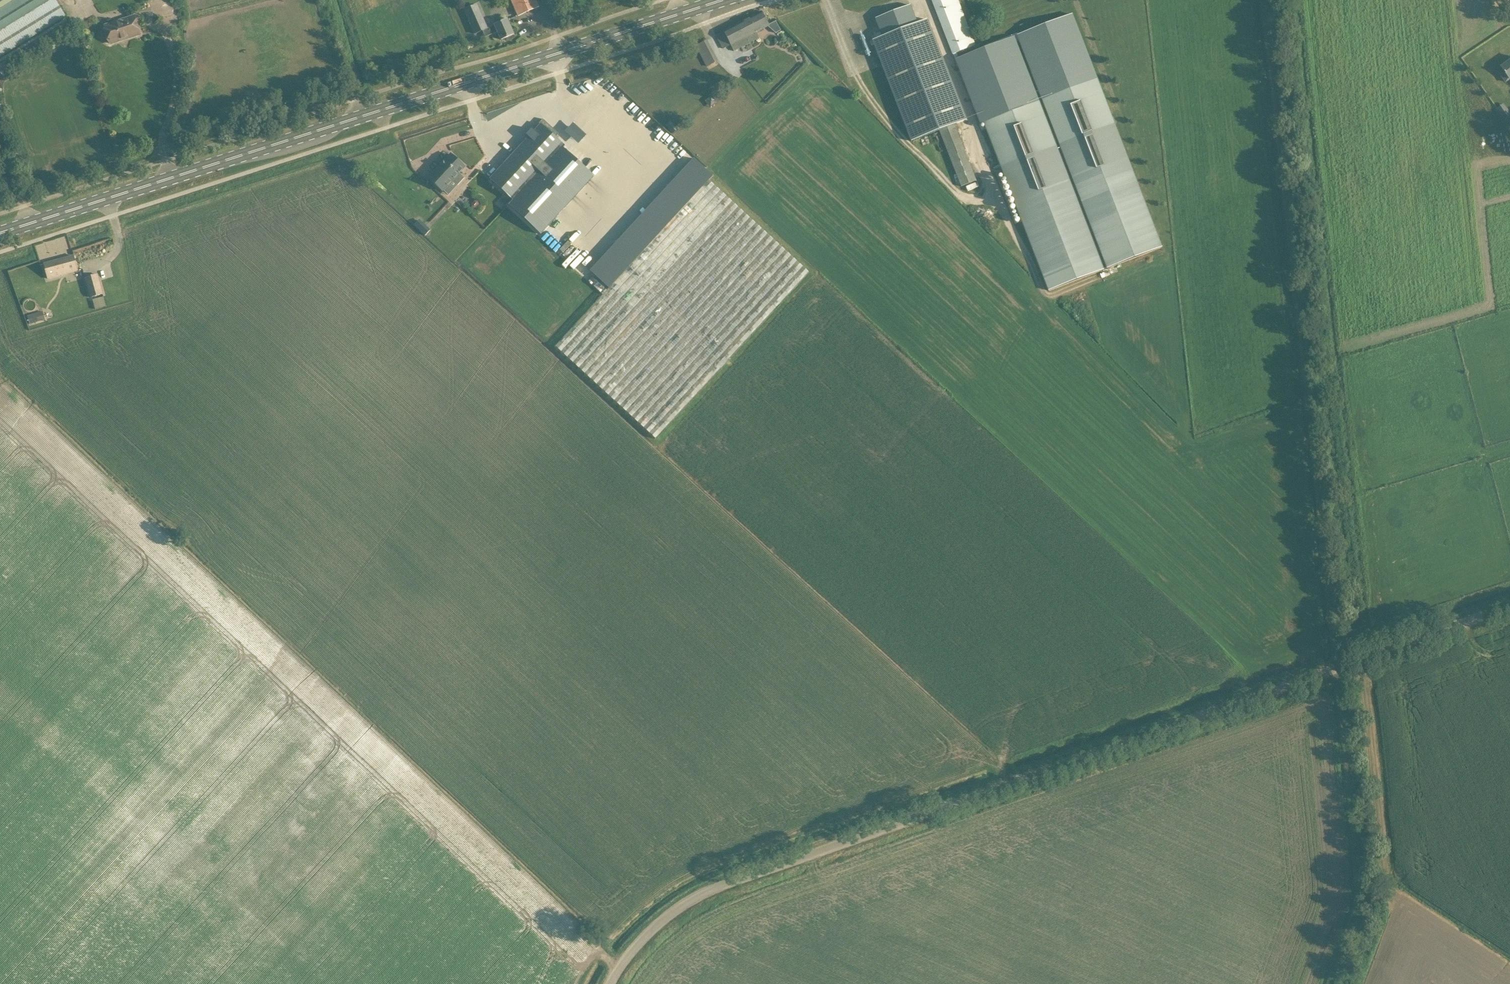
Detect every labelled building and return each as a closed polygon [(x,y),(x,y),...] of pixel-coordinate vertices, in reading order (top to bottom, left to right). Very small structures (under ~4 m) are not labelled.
[(57,0),(0,0),(0,57),(66,16),(57,0)] [(518,16),(539,7),(536,0),(511,0),(518,16)] [(976,45),(975,45),(958,0),(932,0),(953,54),(956,53),(959,59),(956,60),(981,124),(984,122),(1002,168),(1049,291),(1102,270),(1037,102),(1014,43),(1019,41),(1042,100),(1106,269),(1161,247),(1116,129),(1072,14),(1062,18),(984,48),(982,42),(982,43),(976,45)] [(960,186),(976,180),(955,125),(966,120),(927,19),(918,23),(911,5),(875,19),(881,37),(872,41),(881,65),(911,142),(929,135),(942,169),(952,165),(960,186)] [(769,26),(762,11),(717,35),(724,49),(731,45),(734,51),(759,38),(756,32),(769,26)] [(475,34),(483,31),(484,34),(485,37),(498,32),(501,40),(514,34),(508,19),(495,25),(488,28),(484,19),(481,12),(467,18),(473,31),(475,34)] [(141,34),(135,16),(105,26),(107,30),(106,35),(110,39),(111,44),(141,34)] [(717,62),(706,40),(697,45),(708,66),(717,62)] [(1502,67),(1504,70),(1499,73),(1506,83),(1509,80),(1509,61),(1502,67)] [(1509,115),(1509,112),(1509,110),(1502,115),(1505,119),(1509,115)] [(490,179),(514,202),(511,206),(542,234),(595,176),(583,165),(578,171),(559,153),(566,146),(557,138),(561,133),(556,128),(544,118),(534,129),(533,128),(527,134),(530,137),(490,179)] [(678,128),(671,120),(665,125),(673,133),(678,128)] [(459,173),(465,167),(451,154),(429,179),(442,191),(453,180),(458,185),(465,178),(459,173)] [(709,180),(604,293),(556,346),(656,438),(809,271),(709,180)] [(414,225),(420,231),(426,225),(422,221),(419,219),(414,225)] [(78,271),(77,265),(74,256),(44,264),(47,274),(48,278),(78,271)] [(468,258),(463,261),(470,273),(475,270),(468,258)] [(98,275),(84,278),(90,298),(103,295),(98,275)] [(36,323),(34,314),(28,316),(30,324),(36,323)]
